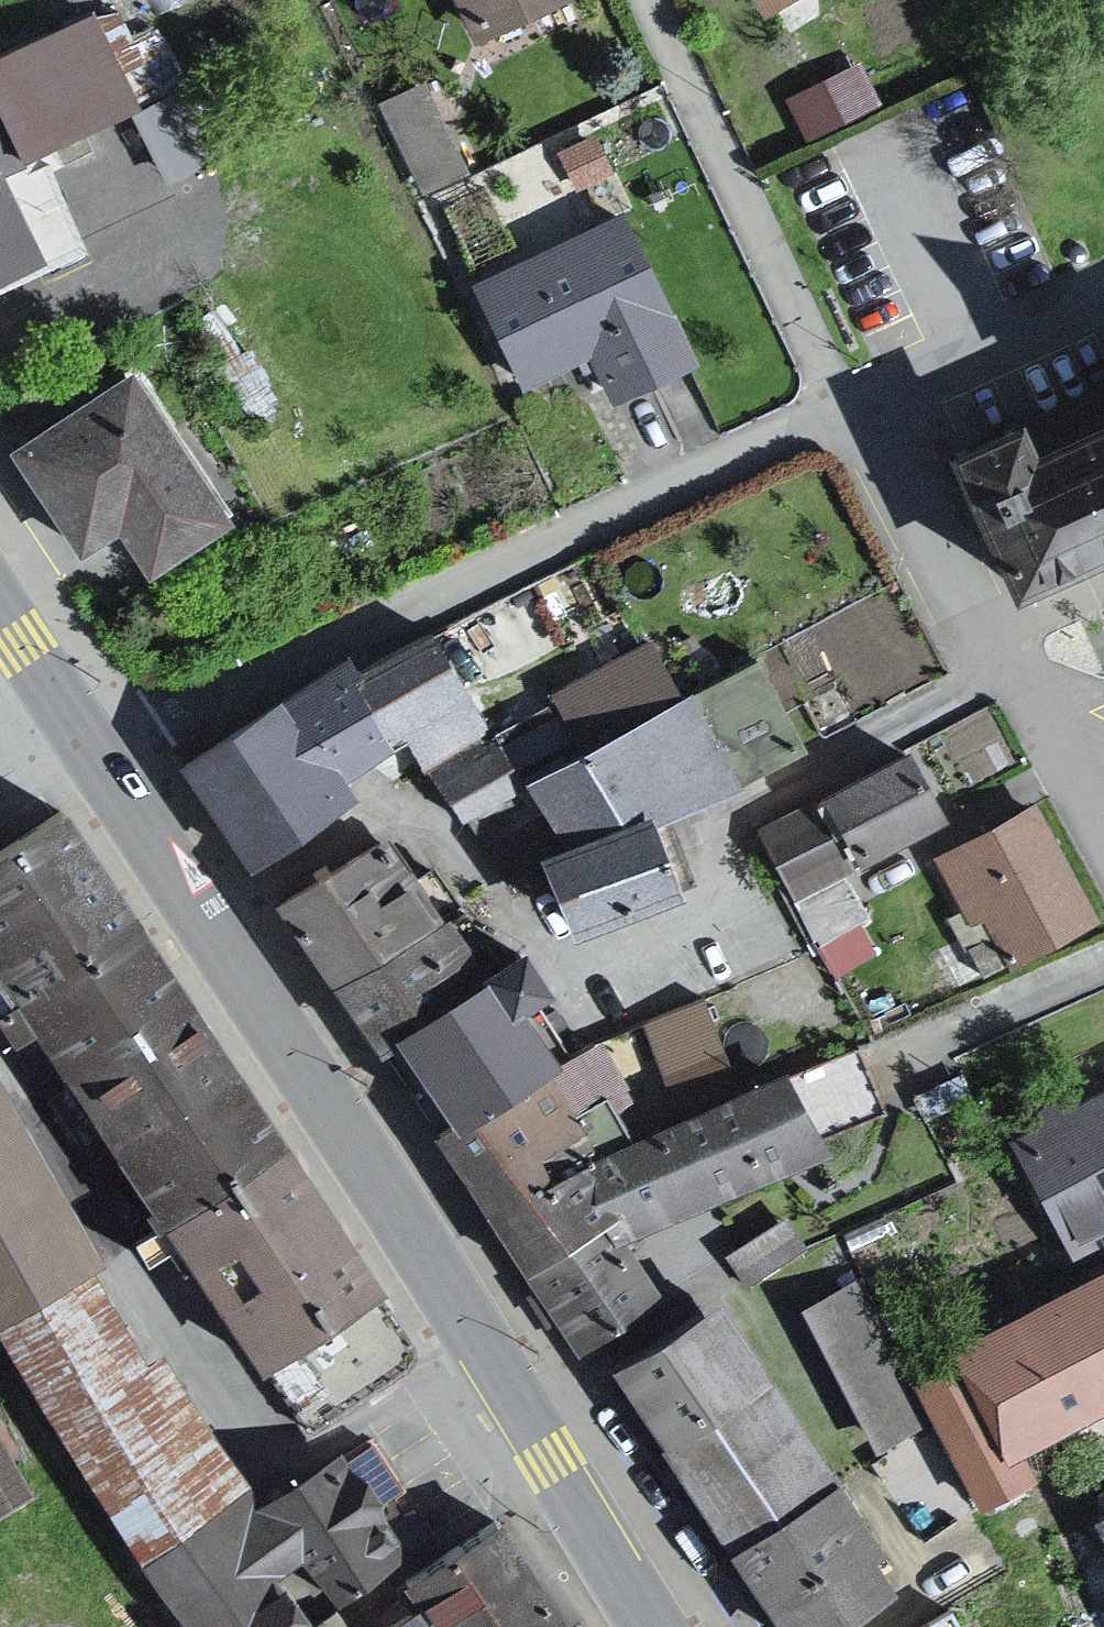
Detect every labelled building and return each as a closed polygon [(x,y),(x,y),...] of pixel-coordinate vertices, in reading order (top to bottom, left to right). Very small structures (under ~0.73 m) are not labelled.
[(459,42),(550,0),(438,0),(459,42)] [(752,22),(789,0),(738,0),(752,22)] [(94,12),(0,61),(0,106),(1,109),(9,124),(28,159),(140,101),(94,12)] [(856,48),(782,85),(805,129),(878,92),(856,48)] [(423,182),(471,157),(424,68),(376,94),(423,182)] [(45,264),(1,177),(28,159),(9,124),(1,109),(0,106),(0,284),(45,264)] [(635,202),(483,275),(536,376),(602,348),(615,392),(706,361),(635,202)] [(136,368),(20,446),(92,549),(119,534),(147,579),(234,522),(136,368)] [(1039,461),(1026,431),(957,463),(1020,600),(1103,561),(1103,431),(1039,461)] [(350,657),(178,760),(243,861),(250,872),(474,727),(466,690),(554,650),(520,586),(356,667),(350,657)] [(554,670),(571,720),(682,682),(665,632),(554,670)] [(769,663),(538,783),(580,846),(679,818),(758,795),(750,774),(811,744),(769,663)] [(506,724),(429,767),(468,824),(538,783),(506,724)] [(959,814),(927,746),(761,818),(793,886),(959,814)] [(935,863),(968,924),(987,915),(1012,964),(1103,921),(1103,919),(1040,807),(935,863)] [(707,888),(679,818),(580,846),(598,927),(707,888)] [(0,868),(0,943),(139,1147),(285,1380),(391,1302),(78,822),(0,868)] [(418,830),(288,890),(448,1123),(566,1058),(567,1015),(537,1006),(496,911),(466,909),(418,830)] [(545,999),(579,985),(562,945),(528,959),(545,999)] [(640,1013),(670,1084),(736,1057),(705,985),(640,1013)] [(149,1574),(264,1493),(0,1057),(0,1308),(149,1574)] [(643,1230),(836,1151),(800,1067),(609,1145),(566,1058),(448,1123),(433,1131),(578,1354),(674,1294),(643,1230)] [(1087,1263),(1103,1255),(1103,1068),(1042,1090),(1042,1118),(1025,1125),(1087,1263)] [(851,1271),(805,1293),(876,1437),(922,1415),(851,1271)] [(628,1374),(776,1626),(857,1626),(908,1592),(747,1307),(628,1374)] [(985,1349),(920,1380),(981,1500),(1042,1471),(985,1349)] [(57,1479),(0,1377),(0,1511),(57,1479)] [(149,1574),(185,1626),(339,1626),(332,1617),(406,1580),(425,1550),(355,1445),(267,1514),(264,1493),(149,1574)] [(1060,1539),(1103,1626),(1103,1519),(1060,1539)] [(406,1580),(428,1610),(400,1626),(585,1626),(515,1523),(406,1580)]
